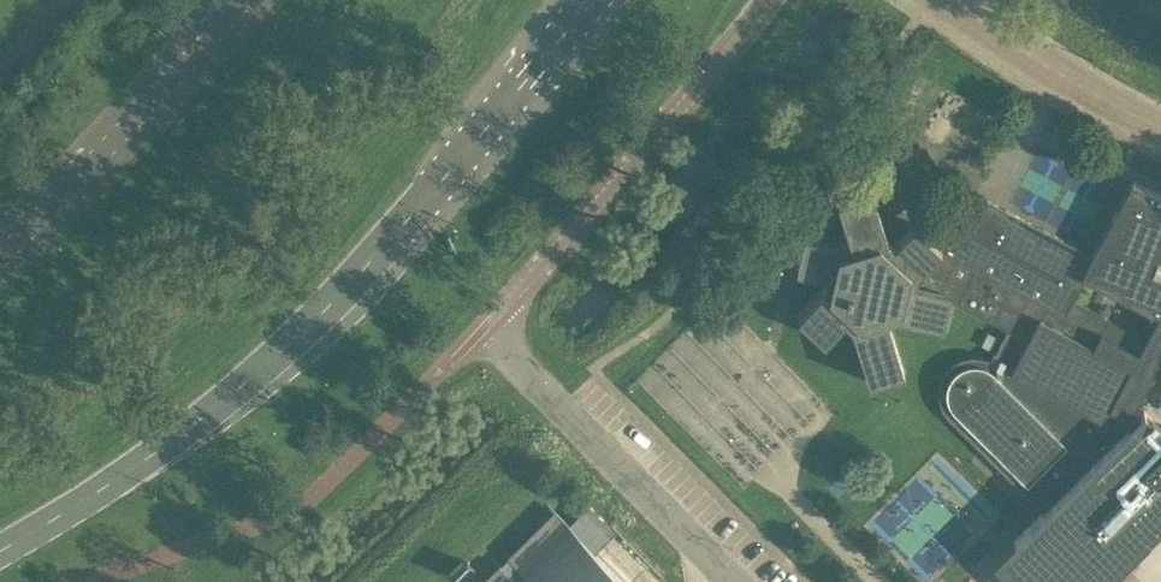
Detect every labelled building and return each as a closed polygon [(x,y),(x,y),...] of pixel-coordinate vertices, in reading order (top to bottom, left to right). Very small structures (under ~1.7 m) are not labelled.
[(1131,179),(1091,256),(1075,248),(1076,246),(975,193),(959,224),(940,246),(913,220),(892,241),(885,234),(871,187),(835,198),(848,239),(837,242),(802,234),(794,269),(822,275),(820,286),(794,313),(822,338),(840,319),(842,317),(849,324),(866,381),(901,371),(886,320),(896,317),(940,327),(948,296),(957,301),(1005,327),(988,358),(983,356),(977,355),(973,354),(971,354),(967,355),(960,356),(955,358),(948,363),(942,369),(939,374),(936,382),(935,388),(935,394),(937,402),(939,407),(942,412),(946,416),(979,448),(1046,513),(1017,543),(1029,555),(1015,569),(1028,581),(1100,581),(1160,521),(1160,194),(1131,179)] [(567,522),(565,524),(522,566),(510,577),(506,581),(626,581),(567,522)]
